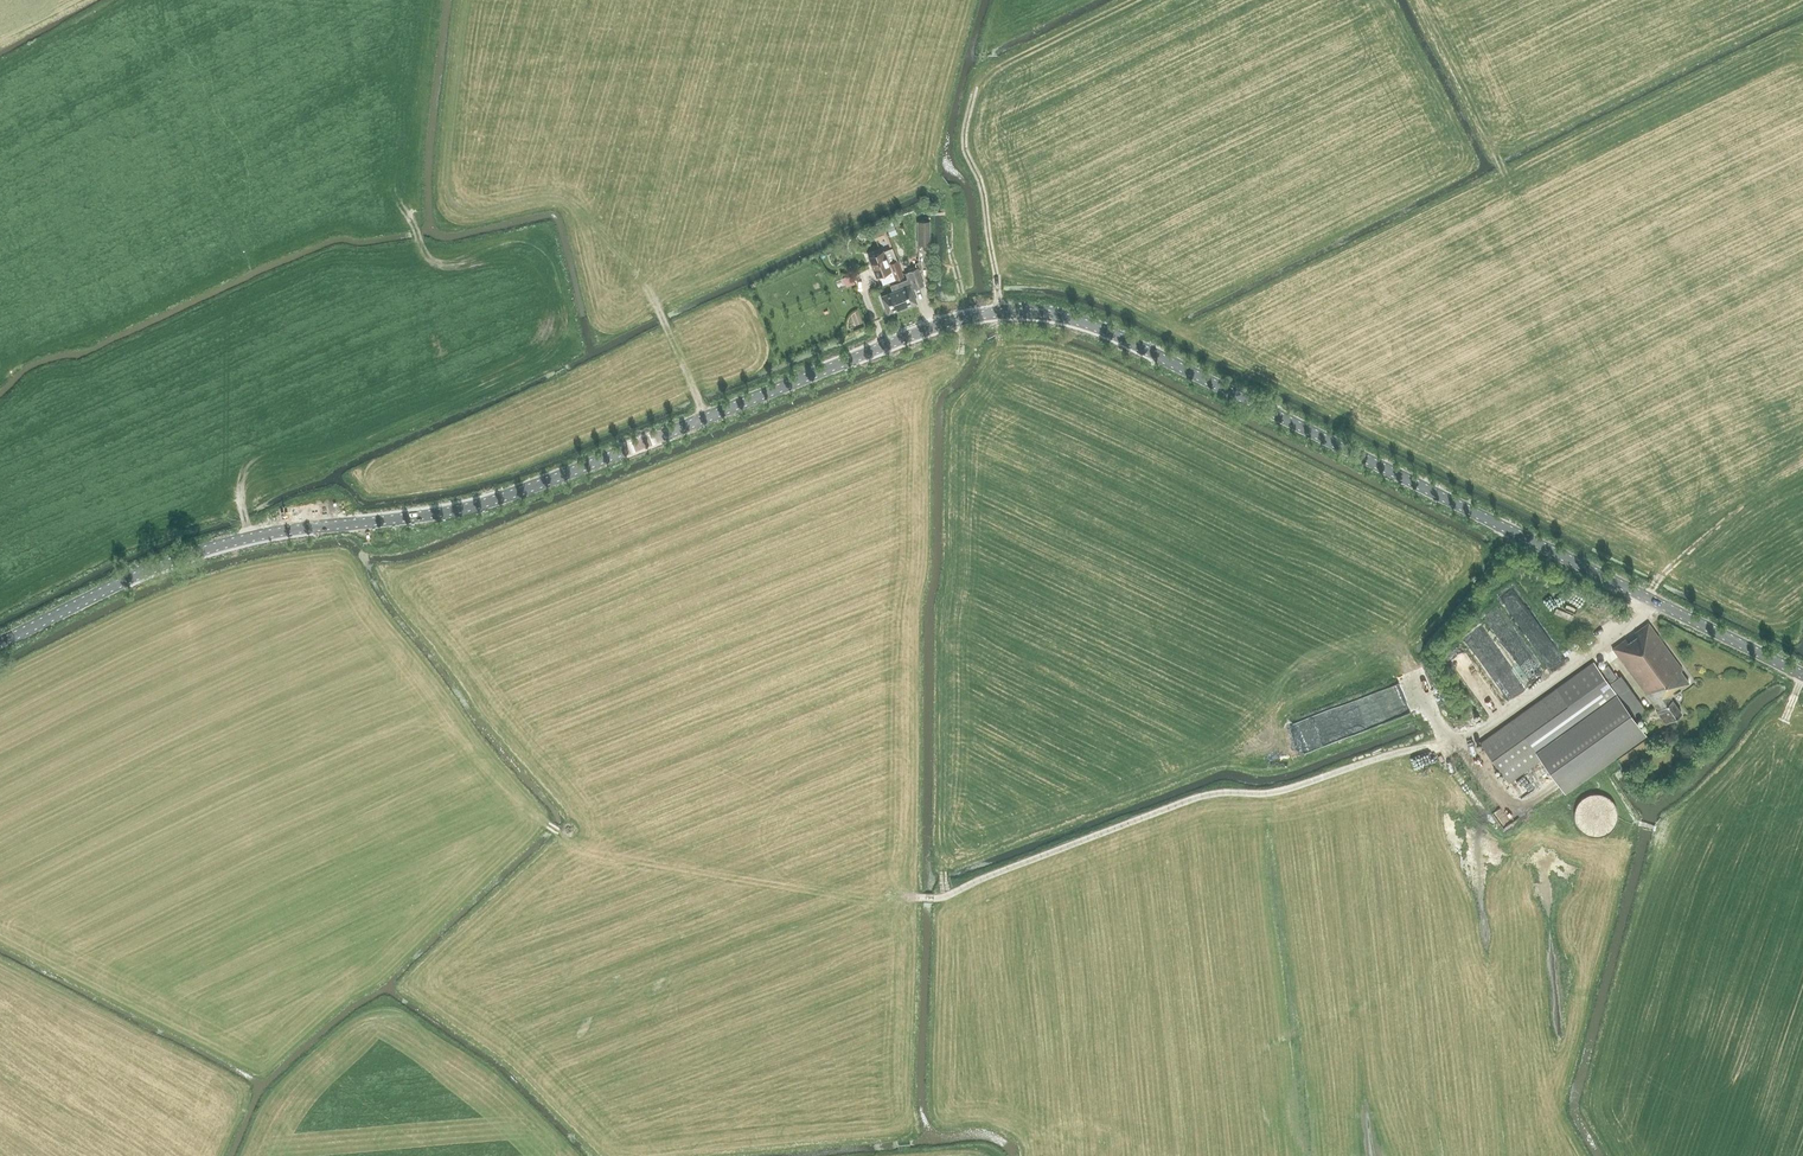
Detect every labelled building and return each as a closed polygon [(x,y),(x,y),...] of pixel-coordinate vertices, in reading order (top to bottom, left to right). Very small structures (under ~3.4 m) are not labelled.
[(931,245),(930,221),(918,221),(918,245),(931,245)] [(898,233),(893,223),(887,226),(891,236),(898,233)] [(882,227),(872,231),(876,240),(885,236),(882,227)] [(897,260),(893,248),(884,251),(883,251),(869,256),(872,264),(871,264),(877,277),(880,276),(883,285),(904,277),(897,260)] [(917,269),(905,273),(907,279),(890,285),(892,292),(881,296),(888,314),(917,303),(912,290),(924,285),(917,269)] [(852,274),(843,278),(846,286),(856,283),(852,274)] [(1494,684),(1517,667),(1483,623),(1461,640),(1464,643),(1448,656),(1493,714),(1505,704),(1498,695),(1501,693),(1497,688),(1494,684)] [(1628,642),(1626,639),(1613,649),(1666,724),(1682,713),(1670,696),(1689,683),(1681,671),(1683,670),(1649,623),(1636,632),(1638,636),(1628,642)] [(1593,662),(1579,672),(1480,743),(1509,783),(1541,760),(1565,793),(1646,735),(1634,718),(1645,710),(1621,676),(1617,679),(1608,666),(1599,672),(1593,662)]
